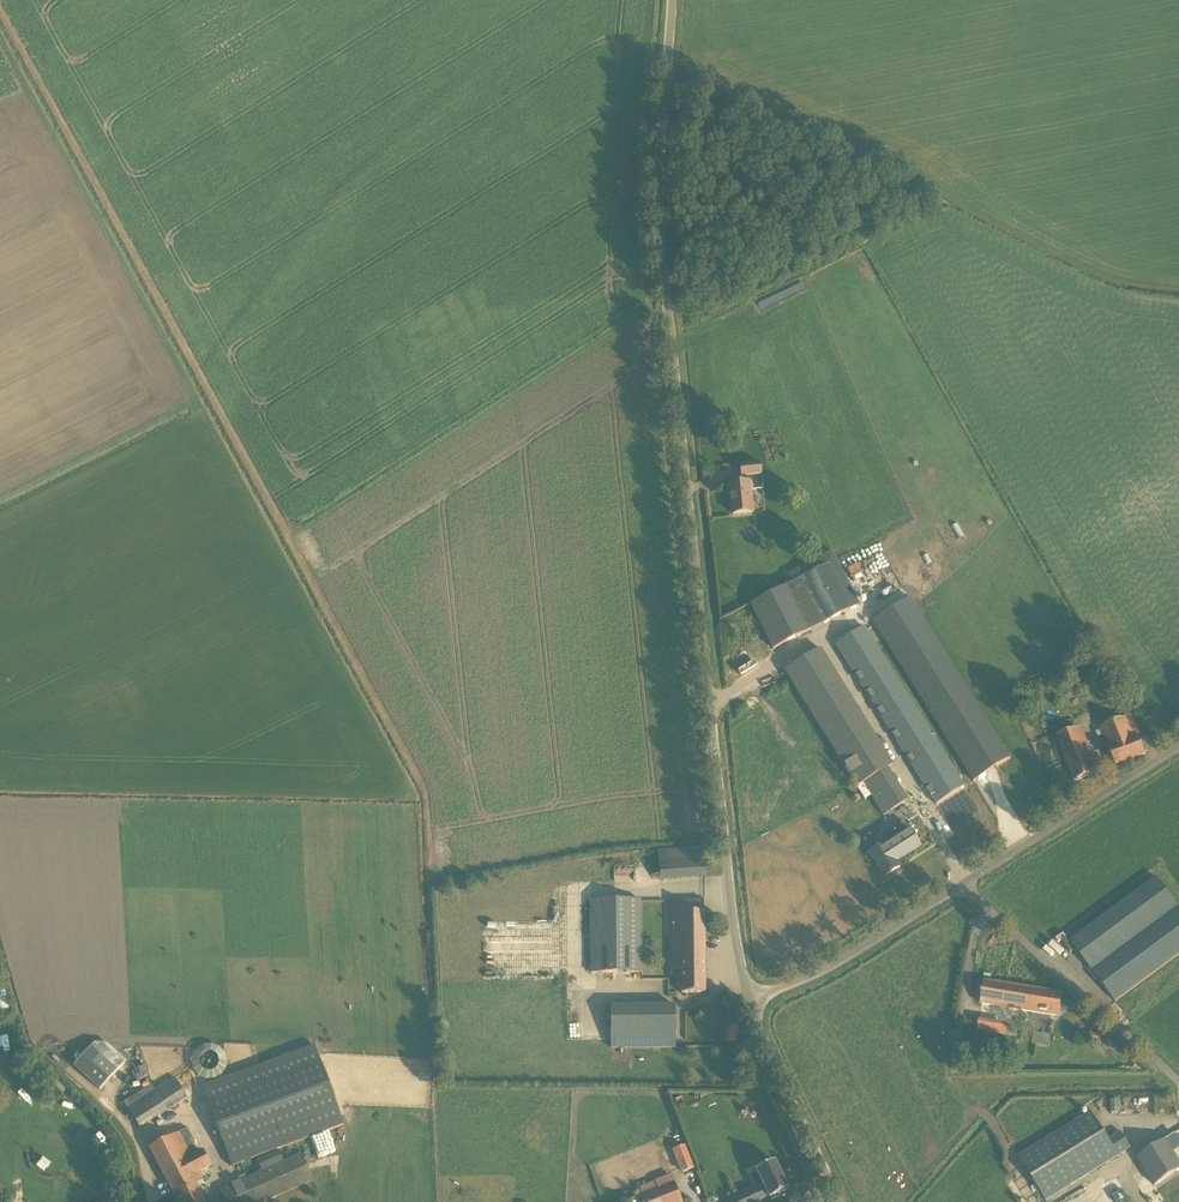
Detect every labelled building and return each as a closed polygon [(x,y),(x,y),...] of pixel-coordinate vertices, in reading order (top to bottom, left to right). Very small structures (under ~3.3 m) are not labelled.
[(753,512),(751,490),(763,489),(761,473),(760,463),(741,465),(743,483),(728,484),(729,496),(731,496),(733,514),(753,512)] [(823,623),(860,604),(832,551),(796,570),(823,623)] [(774,649),(811,630),(787,585),(750,604),(774,649)] [(909,597),(872,621),(973,781),(987,773),(997,766),(1010,758),(909,597)] [(835,645),(875,709),(894,739),(890,741),(903,762),(907,759),(935,805),(964,787),(904,691),(864,628),(835,645)] [(890,811),(908,800),(888,768),(893,765),(852,701),(820,648),(791,667),(784,671),(857,787),(863,783),(874,799),(881,795),(890,811)] [(1139,736),(1136,730),(1138,729),(1133,715),(1103,728),(1111,747),(1108,748),(1115,766),(1147,754),(1140,736),(1139,736)] [(1088,757),(1078,731),(1058,739),(1073,781),(1105,770),(1098,753),(1088,757)] [(883,844),(870,853),(885,876),(900,867),(896,861),(920,845),(904,821),(879,837),(883,844)] [(705,864),(659,868),(661,884),(706,881),(705,864)] [(640,900),(591,900),(591,972),(640,972),(640,900)] [(704,900),(672,901),(672,969),(681,969),(682,993),(705,993),(704,900)] [(1167,963),(1178,954),(1178,907),(1178,906),(1092,970),(1117,1003),(1119,1002),(1118,1001),(1167,963)] [(1058,1016),(1062,993),(985,981),(982,1004),(1058,1016)] [(610,1048),(674,1048),(675,1007),(610,1008),(610,1040),(610,1048)] [(202,1086),(226,1150),(231,1166),(344,1125),(338,1109),(318,1054),(315,1045),(202,1086)] [(90,1046),(72,1066),(100,1090),(117,1070),(90,1046)] [(187,1097),(174,1077),(155,1089),(139,1099),(136,1094),(124,1102),(140,1127),(187,1097)] [(1110,1101),(1110,1114),(1120,1114),(1120,1101),(1110,1101)] [(1046,1201),(1131,1147),(1121,1132),(1109,1139),(1092,1111),(1018,1157),(1046,1201)] [(196,1185),(203,1181),(198,1173),(211,1166),(203,1151),(197,1154),(193,1146),(184,1129),(180,1132),(150,1147),(179,1201),(205,1201),(196,1185)] [(1173,1152),(1165,1138),(1136,1156),(1155,1185),(1155,1184),(1178,1169),(1178,1148),(1173,1152)] [(681,1173),(693,1168),(684,1145),(672,1149),(681,1173)] [(309,1169),(302,1153),(219,1189),(225,1201),(263,1201),(314,1180),(309,1169)] [(731,1199),(732,1201),(761,1201),(760,1200),(769,1196),(770,1198),(771,1197),(772,1199),(780,1196),(779,1194),(789,1189),(775,1161),(756,1170),(764,1186),(755,1190),(754,1188),(731,1199)] [(665,1201),(682,1201),(674,1181),(672,1182),(659,1187),(665,1201)] [(659,1187),(643,1194),(641,1194),(645,1201),(665,1201),(659,1187)]
